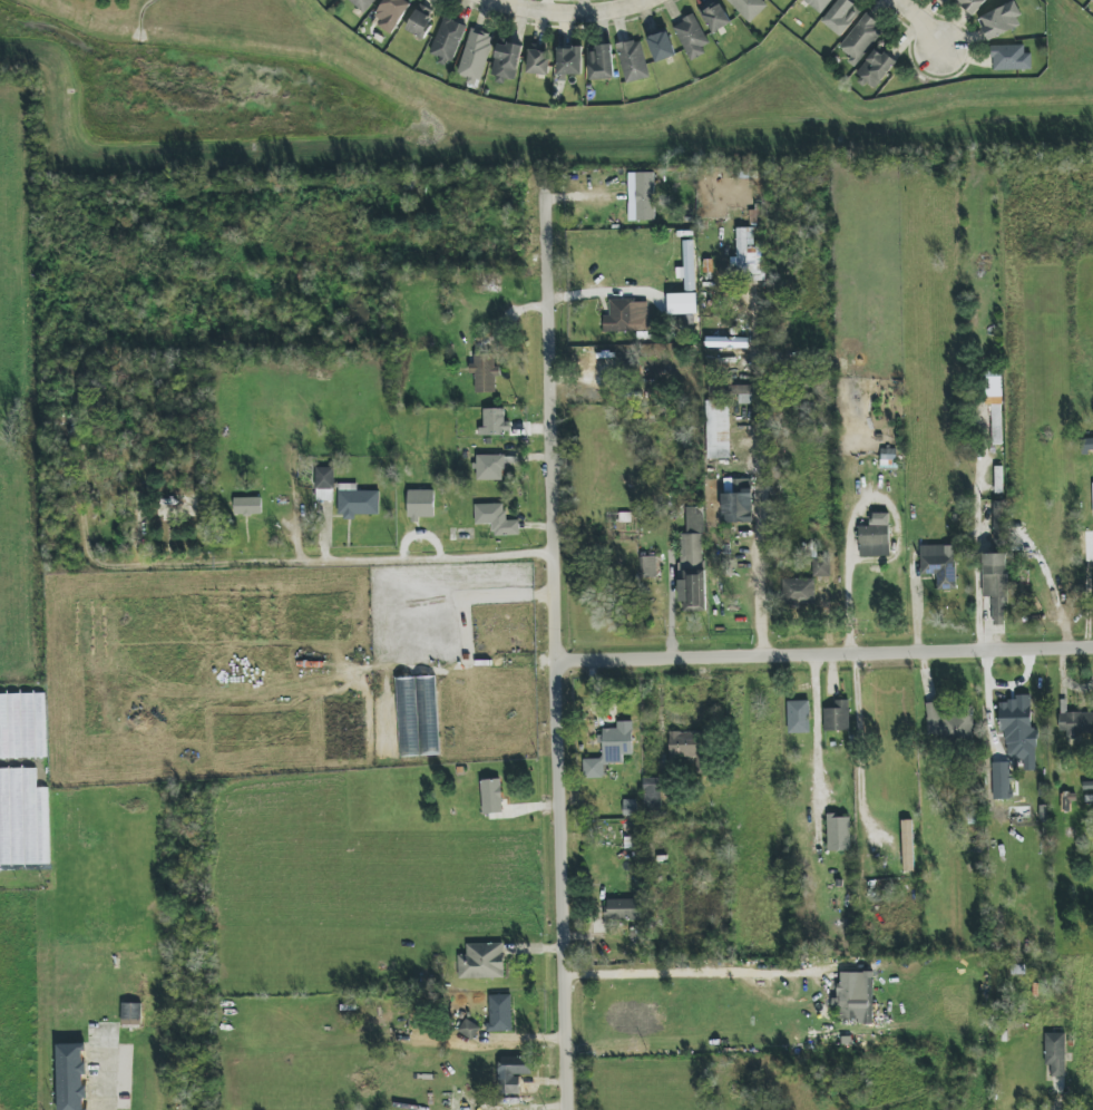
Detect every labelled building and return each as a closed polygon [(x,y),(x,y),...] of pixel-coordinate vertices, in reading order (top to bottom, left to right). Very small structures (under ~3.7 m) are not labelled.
[(376,0),(348,0),(366,14),(376,0)] [(409,0),(385,0),(372,19),(392,33),(413,3),(409,0)] [(749,24),(768,6),(762,0),(727,0),(749,24)] [(833,0),(804,0),(822,14),(833,0)] [(861,8),(848,0),(838,0),(823,24),(844,37),(861,8)] [(974,16),(987,0),(954,0),(974,16)] [(732,23),(720,2),(702,13),(713,34),(732,23)] [(1013,2),(978,19),(988,41),(1024,24),(1013,2)] [(420,6),(406,29),(423,39),(436,17),(420,6)] [(838,50),(858,64),(884,28),(864,14),(838,50)] [(711,48),(695,15),(673,25),(689,58),(711,48)] [(430,52),(453,62),(468,27),(445,17),(430,52)] [(459,75),(468,77),(467,83),(481,86),(492,34),(469,29),(459,75)] [(649,37),(655,62),(675,57),(669,32),(649,37)] [(640,39),(617,45),(627,83),(650,78),(640,39)] [(491,82),(505,85),(506,79),(516,81),(523,46),(499,42),(491,82)] [(589,46),(590,80),(614,79),(612,45),(589,46)] [(1024,45),(992,46),(993,71),(1032,70),(1031,53),(1025,53),(1024,45)] [(551,48),(530,46),(527,73),(549,75),(551,48)] [(583,48),(558,48),(558,75),(582,75),(583,48)] [(878,89),(895,61),(875,48),(857,75),(878,89)] [(655,221),(655,173),(636,173),(637,221),(655,221)] [(754,228),(736,228),(737,257),(731,258),(731,281),(765,280),(764,245),(754,245),(754,228)] [(681,308),(679,258),(669,258),(671,309),(681,308)] [(659,298),(659,279),(639,278),(639,298),(659,298)] [(648,300),(610,301),(610,316),(603,316),(604,332),(649,331),(648,300)] [(496,393),(495,376),(500,376),(500,366),(495,367),(494,354),(474,355),(474,364),(470,364),(470,375),(475,375),(476,393),(496,393)] [(993,430),(1004,430),(1000,371),(983,372),(986,420),(992,420),(993,430)] [(753,385),(708,386),(708,399),(739,398),(739,404),(754,404),(753,385)] [(731,457),(729,400),(706,401),(707,458),(731,457)] [(483,436),(502,435),(502,432),(510,431),(510,422),(505,422),(504,408),(482,409),(483,436)] [(882,465),(896,465),(896,449),(881,449),(882,465)] [(504,480),(504,455),(477,455),(477,480),(504,480)] [(334,467),(315,468),(316,501),(334,501),(334,467)] [(724,523),(753,523),(752,479),(733,480),(733,494),(723,494),(724,523)] [(380,515),(379,491),(357,491),(357,484),(338,484),(339,518),(355,518),(355,515),(380,515)] [(434,490),(408,491),(408,522),(419,522),(419,518),(435,518),(434,490)] [(234,515),(262,515),(262,498),(234,498),(234,515)] [(992,544),(1009,544),(1007,502),(991,502),(992,544)] [(492,524),(493,536),(520,535),(519,520),(505,521),(505,504),(475,504),(475,524),(492,524)] [(706,612),(705,507),(687,507),(687,534),(680,534),(680,572),(680,603),(684,603),(684,612),(706,612)] [(890,557),(889,514),(871,514),(871,527),(860,527),(860,557),(890,557)] [(956,589),(955,545),(920,546),(921,575),(937,574),(938,590),(956,589)] [(1007,554),(983,554),(983,597),(994,597),(993,625),(1005,625),(1007,554)] [(656,557),(641,557),(641,578),(656,577),(656,557)] [(813,576),(830,577),(831,560),(813,559),(813,576)] [(815,579),(783,580),(783,602),(815,601),(815,579)] [(436,689),(436,677),(417,677),(417,689),(436,689)] [(1032,731),(1032,697),(999,697),(999,731),(1032,731)] [(824,709),(825,732),(850,731),(849,700),(834,701),(835,708),(824,709)] [(810,701),(788,701),(788,734),(810,733),(810,701)] [(927,739),(974,738),(973,704),(926,706),(927,739)] [(1059,712),(1060,734),(1092,733),(1092,711),(1059,712)] [(632,722),(617,722),(617,729),(601,729),(601,759),(583,759),(583,779),(605,778),(604,764),(623,764),(623,755),(633,755),(632,722)] [(670,758),(702,757),(701,731),(669,732),(670,758)] [(1008,755),(994,756),(995,774),(1009,774),(1008,755)] [(39,864),(37,768),(0,769),(0,865),(39,864)] [(660,808),(661,779),(644,778),(644,808),(660,808)] [(481,780),(483,814),(503,813),(501,779),(481,780)] [(636,815),(636,800),(624,800),(624,815),(636,815)] [(828,851),(851,851),(850,815),(827,815),(828,851)] [(902,821),(903,872),(914,872),(913,820),(902,821)] [(640,899),(606,900),(606,920),(641,920),(640,899)] [(504,943),(466,944),(467,955),(458,955),(459,980),(505,978),(504,943)] [(874,973),(839,972),(839,999),(835,999),(835,1021),(873,1022),(874,973)] [(489,1032),(513,1031),(512,995),(488,996),(489,1032)] [(142,1004),(122,1004),(122,1026),(142,1026),(142,1004)] [(473,1040),(480,1028),(465,1019),(458,1031),(473,1040)] [(1066,1034),(1045,1033),(1045,1065),(1051,1065),(1051,1077),(1065,1077),(1066,1034)] [(86,1087),(87,1087),(86,1044),(58,1044),(59,1109),(87,1109),(86,1087)] [(531,1057),(499,1057),(500,1094),(521,1094),(520,1076),(532,1075),(531,1057)]
